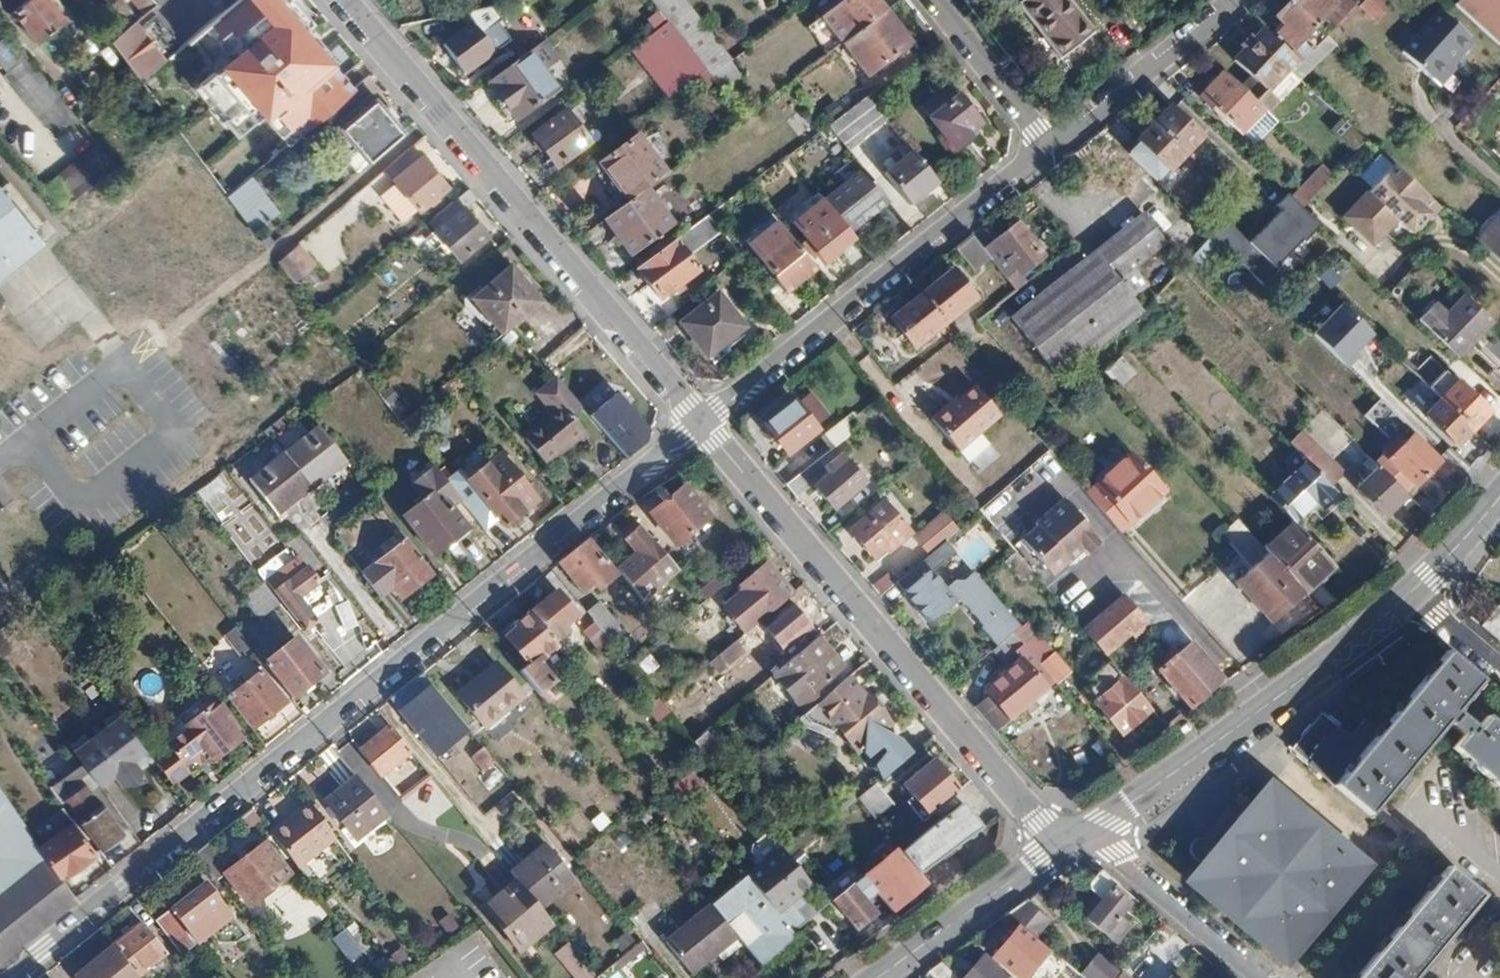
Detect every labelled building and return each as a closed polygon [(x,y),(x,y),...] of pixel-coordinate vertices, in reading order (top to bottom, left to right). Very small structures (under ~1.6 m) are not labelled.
[(13,7),(37,39),(63,19),(49,0),(23,0),(13,7)] [(191,35),(209,57),(190,72),(218,105),(214,108),(225,122),(238,111),(276,156),(354,90),(348,82),(308,33),(310,31),(285,0),(233,0),(191,35)] [(667,21),(704,69),(709,76),(731,59),(686,0),(651,0),(667,21)] [(885,11),(877,0),(843,0),(837,4),(858,31),(885,11)] [(1069,0),(1025,0),(1018,6),(1062,59),(1095,33),(1069,0)] [(1359,0),(1341,0),(1336,5),(1331,0),(1290,0),(1289,1),(1315,27),(1327,16),(1336,25),(1360,1),(1359,0)] [(1374,23),(1390,6),(1384,0),(1361,0),(1356,6),(1374,23)] [(1455,6),(1499,47),(1499,46),(1499,0),(1462,0),(1455,6)] [(1304,38),(1315,27),(1289,1),(1275,14),(1285,25),(1278,32),(1293,49),(1289,52),(1300,63),(1314,48),(1304,38)] [(443,45),(464,74),(509,41),(495,22),(499,19),(491,8),(464,13),(467,27),(443,45)] [(858,31),(843,42),(868,75),(910,43),(885,11),(858,31)] [(1442,11),(1403,51),(1440,87),(1456,70),(1449,63),(1472,40),(1442,11)] [(136,20),(111,40),(135,72),(158,55),(136,20)] [(704,69),(667,21),(629,49),(666,98),(704,69)] [(1289,69),(1291,71),(1300,63),(1289,52),(1264,28),(1234,60),(1251,77),(1242,87),(1267,110),(1276,101),(1267,91),(1289,69)] [(8,31),(0,38),(0,59),(8,68),(3,71),(55,134),(77,116),(8,31)] [(1317,46),(1314,48),(1300,63),(1291,71),(1301,81),(1327,56),(1317,46)] [(529,51),(488,82),(515,119),(556,89),(529,51)] [(1267,110),(1242,87),(1228,73),(1203,99),(1224,119),(1225,117),(1246,137),(1247,135),(1258,145),(1280,123),(1267,110)] [(935,113),(930,117),(956,152),(972,140),(967,134),(980,125),(951,87),(928,104),(935,113)] [(870,94),(830,126),(854,156),(865,144),(858,135),(886,115),(870,94)] [(372,101),(339,129),(368,163),(401,134),(372,101)] [(1173,108),(1157,125),(1188,154),(1204,137),(1173,108)] [(535,139),(534,144),(539,151),(545,151),(557,167),(589,142),(565,111),(533,136),(535,139)] [(875,165),(907,152),(895,123),(863,137),(875,165)] [(1188,154),(1157,125),(1140,142),(1142,143),(1131,155),(1156,180),(1167,168),(1171,171),(1188,154)] [(1229,139),(1214,125),(1208,132),(1222,146),(1229,139)] [(638,134),(601,163),(629,199),(643,188),(666,170),(638,134)] [(98,142),(41,187),(61,212),(78,199),(118,167),(98,142)] [(938,182),(913,150),(884,173),(910,205),(938,182)] [(421,157),(392,181),(416,210),(445,186),(421,157)] [(1396,167),(1364,201),(1393,229),(1400,223),(1414,236),(1432,217),(1431,216),(1439,207),(1396,167)] [(1306,211),(1320,198),(1337,180),(1326,169),(1295,200),(1306,211)] [(866,172),(826,203),(828,204),(851,234),(890,203),(866,172)] [(251,177),(227,197),(256,235),(281,216),(251,177)] [(426,223),(435,233),(464,210),(476,199),(467,188),(426,223)] [(629,199),(602,219),(632,256),(662,233),(639,203),(649,195),(643,188),(629,199)] [(31,238),(0,198),(0,261),(31,238)] [(1336,213),(1320,198),(1306,211),(1322,227),(1336,213)] [(1393,229),(1364,201),(1345,222),(1375,249),(1393,229)] [(1317,229),(1292,202),(1250,243),(1228,226),(1215,236),(1264,281),(1317,229)] [(828,204),(798,228),(826,262),(855,239),(851,234),(828,204)] [(464,210),(435,233),(459,263),(488,239),(464,210)] [(1475,240),(1499,262),(1499,213),(1475,240)] [(708,214),(637,267),(662,299),(699,272),(687,257),(722,231),(708,214)] [(1013,316),(1061,379),(1145,313),(1121,282),(1168,245),(1144,214),(1013,316)] [(778,223),(749,248),(787,294),(816,270),(778,223)] [(1019,225),(986,252),(989,255),(1017,291),(1029,281),(1018,268),(1040,251),(1019,225)] [(989,255),(986,252),(973,235),(957,247),(974,267),(989,255)] [(291,248),(276,261),(296,288),(312,276),(291,248)] [(507,266),(471,296),(504,336),(512,329),(540,306),(507,266)] [(952,271),(922,295),(946,324),(976,299),(952,271)] [(720,295),(683,323),(709,356),(746,327),(720,295)] [(946,324),(922,295),(892,320),(915,349),(946,324)] [(1445,316),(1433,304),(1419,319),(1459,357),(1492,323),(1464,296),(1445,316)] [(1374,334),(1343,306),(1317,334),(1346,363),(1374,334)] [(1119,359),(1103,373),(1117,389),(1134,374),(1119,359)] [(1427,383),(1442,399),(1472,427),(1487,412),(1441,369),(1427,383)] [(553,416),(534,432),(558,460),(586,436),(571,419),(582,410),(556,379),(536,396),(553,416)] [(950,405),(934,419),(962,451),(1003,415),(980,388),(955,410),(950,405)] [(616,396),(589,418),(626,461),(645,446),(649,435),(645,430),(616,396)] [(1472,427),(1442,399),(1426,415),(1430,419),(1453,442),(1456,445),(1472,427)] [(795,401),(766,425),(789,453),(818,429),(795,401)] [(843,416),(821,434),(832,448),(855,430),(843,416)] [(321,431),(286,457),(309,486),(344,460),(321,431)] [(1290,443),(1308,461),(1331,484),(1343,472),(1302,431),(1290,443)] [(1440,456),(1416,433),(1415,432),(1389,458),(1383,452),(1375,460),(1383,468),(1404,489),(1412,480),(1417,486),(1443,459),(1440,456)] [(505,523),(507,526),(542,500),(532,485),(528,488),(503,452),(489,463),(465,479),(480,501),(469,510),(488,536),(505,523)] [(829,473),(814,486),(834,510),(864,484),(838,454),(824,466),(829,473)] [(1131,455),(1087,494),(1121,532),(1165,493),(1131,455)] [(309,486),(286,457),(250,483),(273,513),(309,486)] [(1331,484),(1308,461),(1270,497),(1293,522),(1312,505),(1317,511),(1338,492),(1331,484)] [(813,463),(786,484),(797,497),(823,475),(813,463)] [(461,501),(434,467),(412,486),(425,501),(405,517),(436,555),(468,528),(452,509),(461,501)] [(1404,489),(1383,468),(1361,490),(1388,516),(1410,494),(1404,489)] [(683,488),(650,516),(675,546),(708,519),(683,488)] [(1040,525),(1025,538),(1055,574),(1082,551),(1088,558),(1104,545),(1066,501),(1039,524),(1040,525)] [(884,503),(852,531),(875,558),(890,545),(894,550),(911,534),(884,503)] [(945,512),(934,522),(948,539),(960,529),(945,512)] [(1303,589),(1265,548),(1238,520),(1221,536),(1251,568),(1235,582),(1273,624),(1306,593),(1303,589)] [(916,537),(931,554),(948,539),(934,522),(916,537)] [(1336,566),(1293,522),(1265,548),(1303,589),(1320,574),(1323,578),(1336,566)] [(679,574),(638,525),(622,539),(634,553),(616,568),(627,581),(645,602),(679,574)] [(931,554),(898,583),(905,591),(904,593),(931,624),(956,601),(928,568),(954,546),(948,539),(931,554)] [(407,540),(362,576),(380,599),(393,589),(402,600),(435,574),(407,540)] [(588,543),(562,563),(585,591),(611,570),(588,543)] [(897,572),(916,557),(906,545),(887,560),(897,572)] [(315,618),(300,598),(319,583),(300,558),(288,567),(295,577),(282,587),(274,576),(267,581),(307,631),(314,627),(315,618)] [(729,619),(743,635),(791,595),(764,563),(737,587),(739,589),(726,601),(736,613),(729,619)] [(882,597),(898,583),(890,573),(874,587),(882,597)] [(281,602),(266,584),(247,598),(261,617),(281,602)] [(557,592),(532,613),(558,646),(570,635),(566,630),(579,619),(557,592)] [(1121,595),(1083,626),(1103,651),(1129,629),(1139,642),(1148,634),(1151,625),(1125,594),(1123,597),(1121,595)] [(606,598),(588,613),(597,624),(611,642),(630,627),(606,598)] [(787,603),(762,625),(782,649),(808,628),(787,603)] [(1015,632),(1023,625),(1012,611),(990,629),(1002,642),(1015,632)] [(508,638),(529,664),(521,672),(540,694),(555,682),(538,662),(558,646),(532,613),(516,625),(519,629),(508,638)] [(1031,648),(1057,681),(1071,670),(1027,621),(1023,625),(1015,632),(1031,648)] [(600,651),(611,642),(597,624),(586,633),(600,651)] [(239,627),(227,635),(240,654),(252,646),(239,627)] [(717,676),(745,653),(734,639),(706,663),(717,676)] [(296,640),(265,664),(292,699),(323,675),(296,640)] [(779,671),(803,700),(840,669),(816,640),(779,671)] [(1175,648),(1154,666),(1191,708),(1228,681),(1192,641),(1180,652),(1175,648)] [(1057,681),(1031,648),(986,687),(991,693),(976,708),(997,733),(1057,681)] [(1288,750),(1332,785),(1366,816),(1397,778),(1479,681),(1445,652),(1377,732),(1362,720),(1348,736),(1319,713),(1288,750)] [(496,663),(458,693),(482,724),(504,706),(508,711),(524,698),(496,663)] [(1152,708),(1119,670),(1102,684),(1098,680),(1089,687),(1097,697),(1093,700),(1121,733),(1152,708)] [(262,672),(231,696),(255,727),(286,703),(262,672)] [(392,698),(402,710),(436,757),(470,730),(424,673),(392,698)] [(890,727),(849,679),(817,705),(858,753),(890,727)] [(211,757),(215,761),(243,740),(216,704),(188,726),(190,728),(211,757)] [(119,714),(72,748),(84,765),(100,787),(114,777),(120,785),(136,784),(142,767),(154,759),(119,714)] [(1451,744),(1499,785),(1499,727),(1486,715),(1476,726),(1470,721),(1451,744)] [(391,727),(364,749),(384,775),(412,753),(391,727)] [(173,749),(156,761),(174,785),(192,772),(187,766),(195,759),(200,765),(211,757),(190,728),(169,744),(173,749)] [(854,790),(861,798),(876,785),(916,750),(906,737),(883,757),(887,761),(854,790)] [(508,776),(484,747),(475,754),(487,769),(479,776),(491,790),(508,776)] [(336,782),(350,775),(338,754),(325,761),(336,782)] [(921,823),(958,791),(933,762),(903,788),(912,798),(905,804),(921,823)] [(77,818),(101,851),(124,829),(103,802),(99,805),(86,789),(92,783),(81,767),(51,791),(59,802),(63,799),(77,818)] [(422,826),(450,806),(427,775),(400,795),(422,826)] [(388,815),(358,777),(327,802),(358,840),(388,815)] [(861,798),(858,801),(876,822),(894,806),(876,785),(861,798)] [(1210,857),(1190,881),(1283,960),(1362,868),(1269,787),(1221,844),(1202,834),(1192,838),(1188,847),(1189,849),(1192,856),(1201,860),(1204,860),(1210,857)] [(63,878),(50,859),(41,847),(0,788),(0,958),(76,897),(63,878)] [(302,803),(271,827),(293,855),(324,831),(302,803)] [(964,804),(902,853),(919,874),(983,828),(964,804)] [(253,809),(242,818),(252,831),(263,822),(253,809)] [(72,823),(41,847),(50,859),(63,878),(95,853),(72,823)] [(228,878),(253,909),(292,879),(268,848),(234,874),(210,844),(197,854),(220,884),(228,878)] [(547,846),(511,875),(515,879),(540,910),(576,882),(547,846)] [(746,879),(792,936),(806,924),(798,915),(806,908),(799,899),(812,888),(781,851),(746,879)] [(899,851),(865,879),(874,890),(891,910),(925,882),(919,874),(902,853),(899,851)] [(1482,898),(1446,867),(1352,977),(1414,977),(1482,898)] [(1107,879),(1098,872),(1089,883),(1089,890),(1097,897),(1083,912),(1088,916),(1087,919),(1114,942),(1127,926),(1116,917),(1123,909),(1130,915),(1139,905),(1107,879)] [(540,910),(515,879),(482,905),(519,952),(552,925),(540,910)] [(746,879),(714,906),(740,938),(762,965),(795,939),(792,936),(746,879)] [(865,879),(835,905),(854,928),(871,912),(861,900),(874,890),(865,879)] [(208,888),(159,925),(174,945),(177,948),(193,937),(201,948),(234,922),(208,888)] [(1024,902),(1006,914),(1020,926),(1035,939),(1048,922),(1024,902)] [(713,905),(667,942),(694,975),(740,938),(714,906),(713,905)] [(152,914),(113,945),(136,975),(174,945),(159,925),(152,914)] [(330,939),(347,962),(364,949),(346,926),(330,939)] [(994,957),(1018,977),(1025,977),(1049,950),(1035,939),(1020,926),(994,957)] [(597,977),(612,977),(649,949),(643,942),(597,977)] [(590,977),(564,943),(551,952),(570,977),(588,977),(590,977)] [(117,976),(125,970),(109,949),(74,977),(76,977),(118,977),(117,976)] [(961,977),(1004,977),(1007,975),(983,955),(961,977)] [(940,960),(927,969),(936,977),(959,977),(940,960)]
